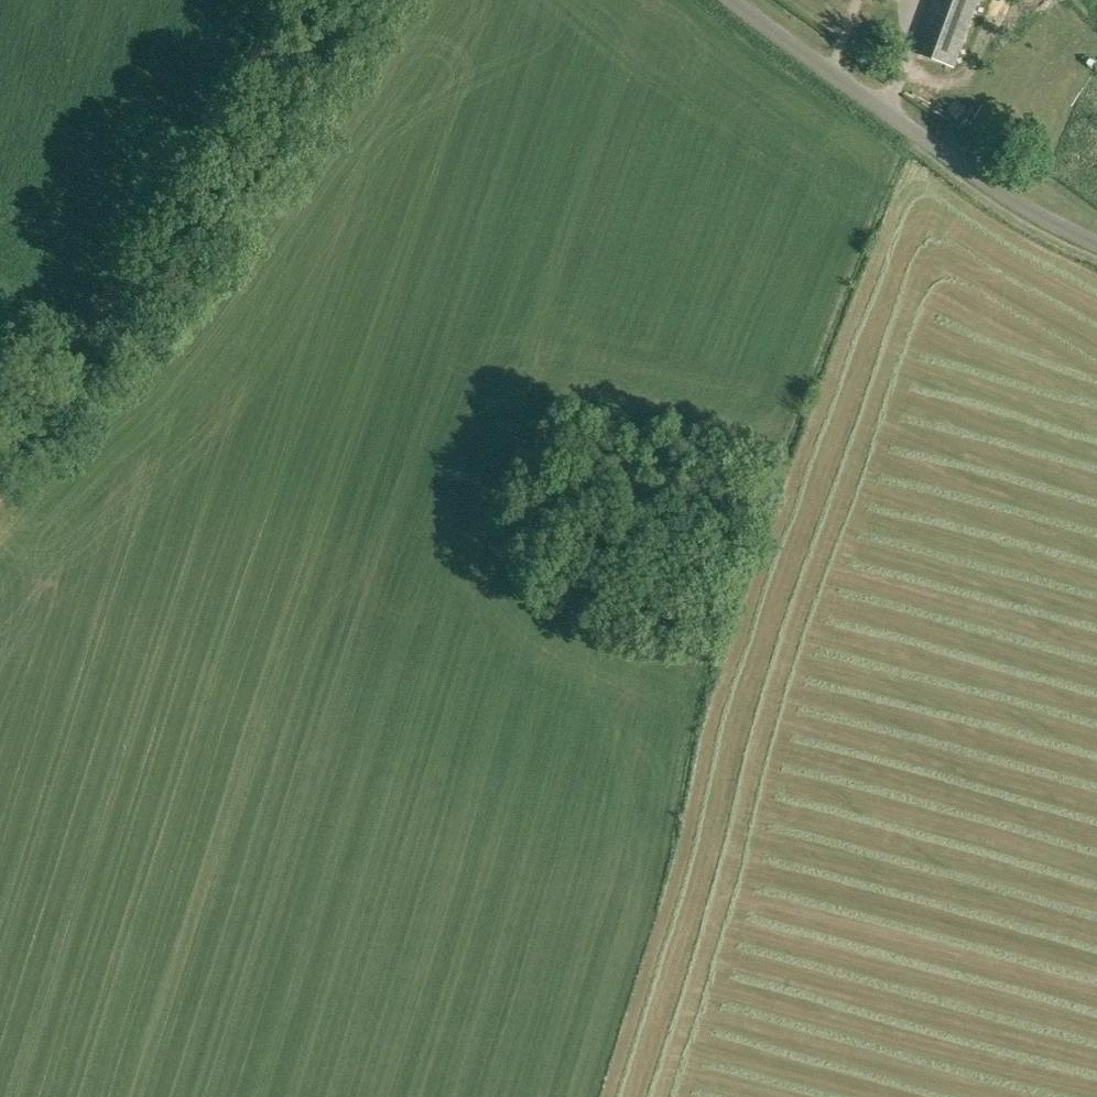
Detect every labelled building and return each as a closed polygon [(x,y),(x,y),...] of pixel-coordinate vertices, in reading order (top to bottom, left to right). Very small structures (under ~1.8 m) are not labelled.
[(914,51),(955,66),(979,0),(933,0),(914,51)]
